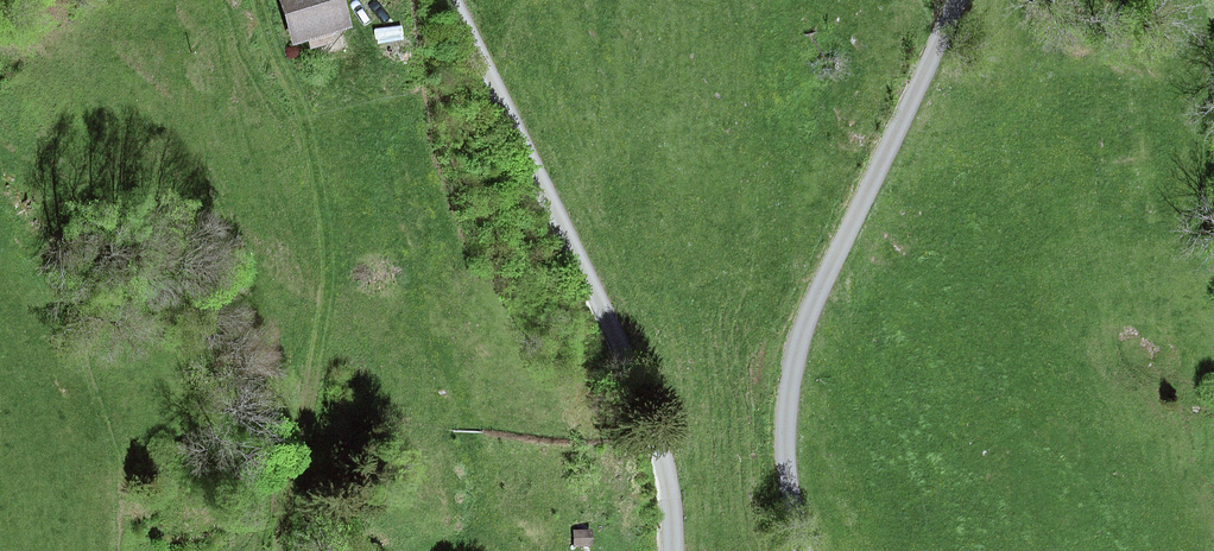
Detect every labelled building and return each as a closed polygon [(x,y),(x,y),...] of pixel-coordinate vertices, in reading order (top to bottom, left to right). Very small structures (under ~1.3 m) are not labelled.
[(299,44),(354,29),(345,0),(287,0),(299,44)] [(592,530),(573,530),(573,547),(592,547),(592,530)]
